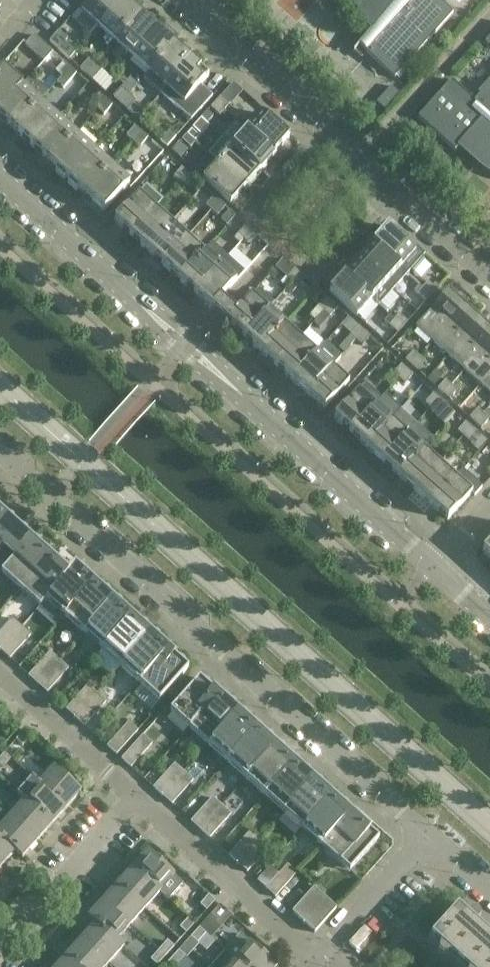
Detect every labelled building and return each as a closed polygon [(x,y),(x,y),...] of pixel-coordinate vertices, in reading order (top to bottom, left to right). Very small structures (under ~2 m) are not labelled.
[(98,26),(122,0),(90,0),(81,10),(98,26)] [(98,26),(116,41),(140,14),(123,0),(122,0),(98,26)] [(351,3),(356,14),(361,24),(369,33),(364,39),(353,51),(354,52),(359,46),(395,78),(453,13),(441,2),(443,0),(350,0),(351,3)] [(140,14),(116,41),(133,57),(157,30),(140,14)] [(157,30),(133,57),(150,72),(174,45),(157,30)] [(49,41),(58,49),(67,39),(58,31),(49,41)] [(43,61),(52,52),(34,35),(25,45),(43,61)] [(174,45),(150,72),(167,87),(191,60),(174,45)] [(88,59),(80,69),(86,74),(95,65),(88,59)] [(191,60),(167,87),(161,94),(191,121),(213,96),(200,85),(208,76),(191,60)] [(61,78),(70,68),(64,62),(55,72),(61,78)] [(95,65),(86,74),(93,80),(101,70),(95,65)] [(68,83),(76,74),(70,68),(61,78),(68,83)] [(21,86),(3,69),(0,72),(0,110),(21,86)] [(32,73),(25,82),(42,96),(49,88),(32,73)] [(477,94),(479,96),(476,99),(451,74),(415,112),(441,137),(446,133),(473,158),(489,170),(489,80),(477,94)] [(0,110),(0,122),(5,126),(7,124),(14,130),(39,102),(21,86),(0,110)] [(120,105),(129,95),(122,89),(114,99),(120,105)] [(97,110),(106,100),(99,94),(90,104),(97,110)] [(120,105),(127,110),(135,101),(129,95),(120,105)] [(230,104),(221,96),(215,102),(224,110),(230,104)] [(103,115),(112,106),(106,100),(97,110),(103,115)] [(39,102),(14,130),(32,146),(57,118),(39,102)] [(224,110),(215,102),(210,108),(219,116),(224,110)] [(261,113),(246,130),(274,155),(289,138),(261,113)] [(57,118),(32,146),(50,162),(75,134),(57,118)] [(133,142),(141,132),(135,126),(126,136),(133,142)] [(201,136),(192,128),(186,134),(195,142),(201,136)] [(246,130),(232,146),(260,171),(274,155),(246,130)] [(167,147),(176,137),(169,131),(160,141),(167,147)] [(139,147),(148,138),(141,132),(133,142),(139,147)] [(75,134),(50,162),(57,169),(55,171),(64,179),(66,177),(67,178),(93,150),(75,134)] [(195,142),(186,134),(182,140),(190,148),(195,142)] [(260,171),(232,146),(218,162),(245,187),(260,171)] [(93,150),(67,178),(69,180),(67,182),(76,190),(78,188),(85,194),(111,166),(93,150)] [(245,187),(218,162),(203,179),(230,204),(245,187)] [(111,166),(85,194),(104,211),(129,182),(111,166)] [(179,182),(187,173),(181,168),(173,177),(179,182)] [(185,187),(193,178),(187,173),(179,182),(185,187)] [(114,221),(131,236),(156,208),(139,193),(114,221)] [(211,211),(219,202),(213,197),(205,205),(211,211)] [(217,216),(225,207),(219,202),(211,211),(217,216)] [(156,208),(131,236),(147,250),(172,223),(156,208)] [(172,223),(147,250),(163,265),(188,237),(172,223)] [(244,240),(252,231),(246,226),(238,234),(244,240)] [(388,227),(373,243),(400,268),(415,251),(388,227)] [(249,245),(257,236),(252,231),(244,240),(249,245)] [(188,237),(163,265),(179,279),(204,252),(188,237)] [(400,268),(373,243),(358,259),(386,284),(400,268)] [(204,252),(179,279),(195,294),(220,266),(204,252)] [(288,274),(295,266),(283,257),(276,265),(288,274)] [(386,284),(358,259),(344,275),(372,300),(386,284)] [(220,266),(195,294),(212,309),(237,281),(220,266)] [(292,283),(300,274),(293,269),(285,278),(292,283)] [(297,288),(305,279),(300,274),(292,283),(297,288)] [(372,300),(344,275),(329,292),(357,317),(372,300)] [(431,296),(436,290),(428,282),(422,288),(431,296)] [(244,337),(268,309),(275,302),(258,287),(227,322),(244,337)] [(431,296),(422,288),(417,293),(426,301),(431,296)] [(416,327),(432,342),(464,306),(448,291),(416,327)] [(324,312),(332,303),(326,298),(318,307),(324,312)] [(329,317),(337,308),(332,303),(324,312),(329,317)] [(464,306),(432,342),(448,356),(480,320),(464,306)] [(268,309),(244,337),(260,351),(284,324),(268,309)] [(402,328),(408,322),(399,314),(393,320),(402,328)] [(402,328),(393,320),(388,325),(397,333),(402,328)] [(448,356),(464,371),(489,342),(489,329),(480,320),(448,356)] [(284,324),(260,351),(276,366),(301,338),(284,324)] [(356,341),(364,332),(358,327),(350,336),(356,341)] [(361,346),(369,337),(364,332),(356,341),(361,346)] [(301,338),(276,366),(292,380),(317,353),(301,338)] [(464,371),(480,385),(489,374),(489,342),(464,371)] [(413,351),(405,360),(411,365),(419,356),(413,351)] [(317,353),(292,380),(308,395),(333,367),(317,353)] [(419,356),(411,365),(417,371),(425,362),(419,356)] [(399,379),(407,370),(401,365),(393,374),(399,379)] [(333,367),(308,395),(325,410),(349,382),(333,367)] [(404,384),(412,375),(407,370),(399,379),(404,384)] [(432,374),(427,380),(433,385),(438,380),(432,374)] [(480,385),(489,394),(489,374),(480,385)] [(445,380),(437,389),(443,394),(451,385),(445,380)] [(350,433),(375,405),(382,398),(365,383),(334,418),(350,433)] [(451,385),(443,394),(449,399),(457,391),(451,385)] [(431,408),(439,399),(433,394),(425,403),(431,408)] [(437,413),(445,404),(439,399),(431,408),(437,413)] [(375,405),(350,433),(367,447),(391,420),(375,405)] [(475,423),(486,411),(479,405),(477,408),(477,409),(469,418),(475,423)] [(489,419),(489,420),(489,415),(486,411),(475,423),(481,428),(489,419)] [(391,420),(367,447),(383,462),(407,434),(391,420)] [(463,437),(471,428),(465,423),(457,431),(463,437)] [(469,442),(477,433),(471,428),(463,437),(469,442)] [(407,434),(383,462),(399,476),(424,448),(407,434)] [(424,448),(399,476),(415,491),(440,463),(424,448)] [(440,463),(415,491),(431,505),(456,477),(440,463)] [(473,489),(480,484),(468,466),(460,471),(473,489)] [(456,477),(431,505),(448,520),(472,492),(456,477)] [(19,526),(16,523),(16,520),(14,518),(12,517),(9,517),(6,514),(4,515),(0,512),(0,547),(19,526)] [(32,537),(1,572),(20,589),(50,556),(44,551),(45,549),(42,547),(42,544),(40,542),(38,540),(35,540),(32,537)] [(50,556),(20,589),(39,606),(76,565),(76,564),(70,571),(68,570),(68,567),(66,565),(64,563),(61,563),(58,561),(56,562),(50,556)] [(76,565),(39,606),(40,607),(46,600),(64,616),(94,583),(88,578),(89,576),(86,574),(86,570),(85,568),(82,567),(79,567),(76,565)] [(94,583),(64,616),(83,633),(114,598),(112,597),(112,594),(110,591),(108,590),(105,590),(102,587),(100,589),(94,583)] [(114,598),(83,633),(102,650),(132,617),(125,611),(127,610),(124,607),(124,604),(122,602),(120,601),(116,601),(114,598)] [(132,617),(102,650),(121,667),(152,632),(149,630),(149,627),(148,625),(145,624),(142,624),(139,621),(138,622),(132,617)] [(0,632),(0,650),(21,626),(12,618),(0,632)] [(0,650),(0,651),(9,659),(31,635),(21,626),(0,650)] [(152,632),(121,667),(140,683),(169,651),(163,645),(164,643),(161,641),(161,638),(160,636),(157,634),(154,634),(152,632)] [(169,651),(140,683),(159,701),(190,666),(187,664),(187,661),(185,659),(183,657),(180,657),(177,655),(175,656),(169,651)] [(37,684),(59,660),(50,652),(28,676),(37,684)] [(37,684),(47,693),(69,669),(59,660),(37,684)] [(170,711),(189,728),(218,697),(211,691),(213,690),(210,687),(210,684),(208,682),(206,680),(202,681),(199,678),(170,711)] [(87,686),(66,710),(75,718),(97,694),(87,686)] [(97,694),(75,718),(84,726),(106,702),(97,694)] [(218,697),(189,728),(208,745),(238,712),(235,710),(235,707),(234,705),(231,703),(228,704),(225,701),(224,702),(218,697)] [(238,712),(208,745),(227,762),(255,730),(249,725),(250,723),(247,721),(247,718),(245,716),(243,714),(240,714),(238,712)] [(128,722),(107,746),(116,755),(138,731),(128,722)] [(25,730),(16,740),(23,746),(31,736),(25,730)] [(255,730),(227,762),(246,779),(275,746),(273,744),(273,741),(271,739),(269,737),(266,737),(263,735),(261,736),(255,730)] [(152,744),(143,735),(121,759),(131,768),(152,744)] [(275,746),(246,779),(265,796),(293,764),(287,759),(288,757),(285,755),(285,752),(283,750),(281,748),(278,748),(275,746)] [(0,758),(0,767),(2,769),(11,759),(4,753),(0,758)] [(175,764),(153,788),(162,796),(184,772),(175,764)] [(293,764),(265,796),(284,813),(313,780),(311,778),(311,775),(309,773),(307,771),(304,771),(301,769),(299,770),(293,764)] [(54,768),(39,785),(66,809),(81,792),(54,768)] [(184,772),(162,796),(172,805),(194,781),(184,772)] [(66,809),(39,785),(32,778),(18,794),(25,801),(52,825),(66,809)] [(313,780),(284,813),(302,829),(330,798),(324,793),(326,791),(323,788),(322,785),(321,783),(318,782),(315,782),(313,780)] [(213,798),(191,822),(200,830),(222,806),(213,798)] [(330,798),(302,829),(321,846),(351,814),(348,812),(348,808),(347,806),(344,805),(341,805),(338,802),(337,804),(330,798)] [(52,825),(25,801),(10,817),(37,841),(52,825)] [(222,806),(200,830),(210,838),(231,814),(222,806)] [(10,817),(3,810),(0,814),(0,836),(23,857),(37,841),(10,817)] [(351,814),(321,846),(349,871),(377,840),(362,826),(363,825),(360,822),(360,819),(358,817),(356,815),(353,816),(351,814)] [(250,831),(229,855),(238,864),(259,840),(250,831)] [(0,836),(0,865),(1,867),(15,851),(22,858),(23,857),(0,836)] [(259,840),(238,864),(247,872),(269,848),(259,840)] [(148,852),(133,868),(160,892),(175,876),(148,852)] [(288,865),(266,889),(276,898),(297,873),(288,865)] [(160,892),(133,868),(118,884),(145,908),(160,892)] [(145,908),(118,884),(104,901),(131,925),(145,908)] [(314,888),(292,913),(315,933),(337,909),(314,888)] [(200,905),(206,911),(215,901),(208,895),(200,905)] [(131,925),(104,901),(89,917),(123,947),(124,946),(117,940),(131,925)] [(211,915),(200,928),(199,928),(206,934),(211,938),(221,927),(220,918),(226,911),(220,905),(211,915)] [(457,909),(430,939),(462,966),(489,966),(489,939),(457,909)] [(123,947),(89,917),(89,918),(96,924),(82,939),(109,963),(123,947)] [(186,933),(195,924),(188,918),(179,927),(186,933)] [(206,934),(199,928),(191,938),(197,944),(206,934)] [(225,951),(243,966),(276,966),(259,952),(264,946),(254,937),(249,943),(240,935),(225,951)] [(82,939),(68,955),(81,966),(105,966),(109,963),(82,939)] [(166,956),(174,947),(167,941),(159,950),(166,956)] [(166,956),(159,950),(150,960),(157,966),(166,956)] [(170,960),(177,966),(185,957),(179,951),(170,960)] [(225,951),(211,966),(243,966),(225,951)] [(68,955),(57,966),(81,966),(68,955)]
